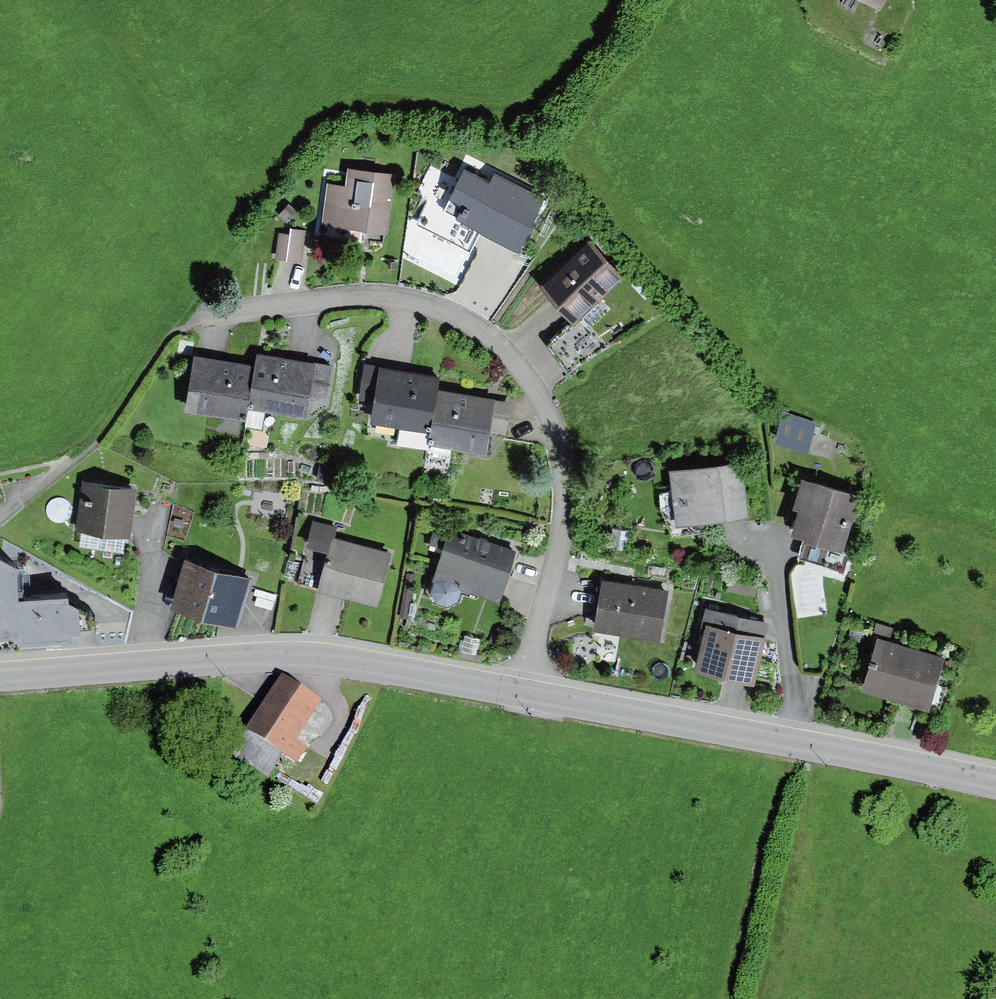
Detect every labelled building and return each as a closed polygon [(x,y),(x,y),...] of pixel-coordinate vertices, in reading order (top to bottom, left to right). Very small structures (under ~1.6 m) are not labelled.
[(490,175),(462,163),(449,192),(463,198),(455,215),(519,244),(543,189),(494,167),(490,175)] [(346,181),(328,178),(322,221),(386,228),(393,170),(348,164),(346,181)] [(584,211),(577,201),(569,207),(576,216),(584,211)] [(289,232),(279,231),(276,256),(301,259),(306,227),(290,225),(289,232)] [(591,235),(540,280),(575,319),(583,311),(625,274),(591,235)] [(641,293),(656,309),(663,301),(649,286),(641,293)] [(583,311),(575,319),(547,340),(567,370),(613,344),(583,311)] [(255,361),(247,405),(306,415),(309,398),(315,360),(315,359),(257,349),(255,361)] [(255,361),(194,351),(184,406),(245,416),(247,405),(255,361)] [(437,385),(439,372),(364,359),(357,396),(373,398),(369,418),(399,423),(396,439),(427,445),(428,440),(437,385)] [(334,363),(315,360),(309,398),(328,401),(334,363)] [(495,394),(437,385),(428,440),(485,449),(489,428),(506,431),(512,399),(495,396),(495,394)] [(782,409),(774,436),(807,447),(816,420),(782,409)] [(739,440),(721,442),(722,454),(740,452),(739,440)] [(742,454),(670,464),(673,487),(659,489),(661,505),(671,530),(708,527),(708,513),(746,510),(742,454)] [(860,491),(802,472),(792,501),(798,503),(790,527),(805,532),(841,544),(860,491)] [(137,485),(83,477),(76,524),(82,525),(125,530),(130,532),(137,485)] [(337,524),(313,518),(307,543),(328,548),(319,585),(378,600),(392,548),(335,533),(337,524)] [(125,530),(82,525),(79,544),(123,549),(125,530)] [(516,547),(450,525),(432,575),(429,585),(435,596),(447,601),(458,596),(461,585),(500,598),(516,547)] [(629,529),(613,526),(609,546),(625,549),(629,529)] [(433,529),(430,539),(441,542),(444,532),(433,529)] [(841,544),(805,532),(797,554),(844,569),(851,548),(841,544)] [(17,625),(17,631),(70,627),(69,621),(80,620),(78,595),(69,589),(68,583),(18,587),(16,558),(0,549),(0,626),(17,625)] [(252,575),(185,554),(170,601),(237,622),(252,575)] [(302,562),(288,558),(283,574),(298,578),(302,562)] [(668,587),(602,575),(593,625),(659,637),(668,587)] [(730,575),(727,587),(754,594),(757,582),(730,575)] [(768,620),(707,606),(693,664),(755,678),(768,620)] [(876,620),(873,629),(890,634),(893,625),(876,620)] [(850,626),(847,636),(861,641),(864,631),(850,626)] [(945,654),(877,633),(861,684),(928,705),(945,654)] [(319,699),(282,674),(245,728),(297,763),(308,747),(293,737),(319,699)]
